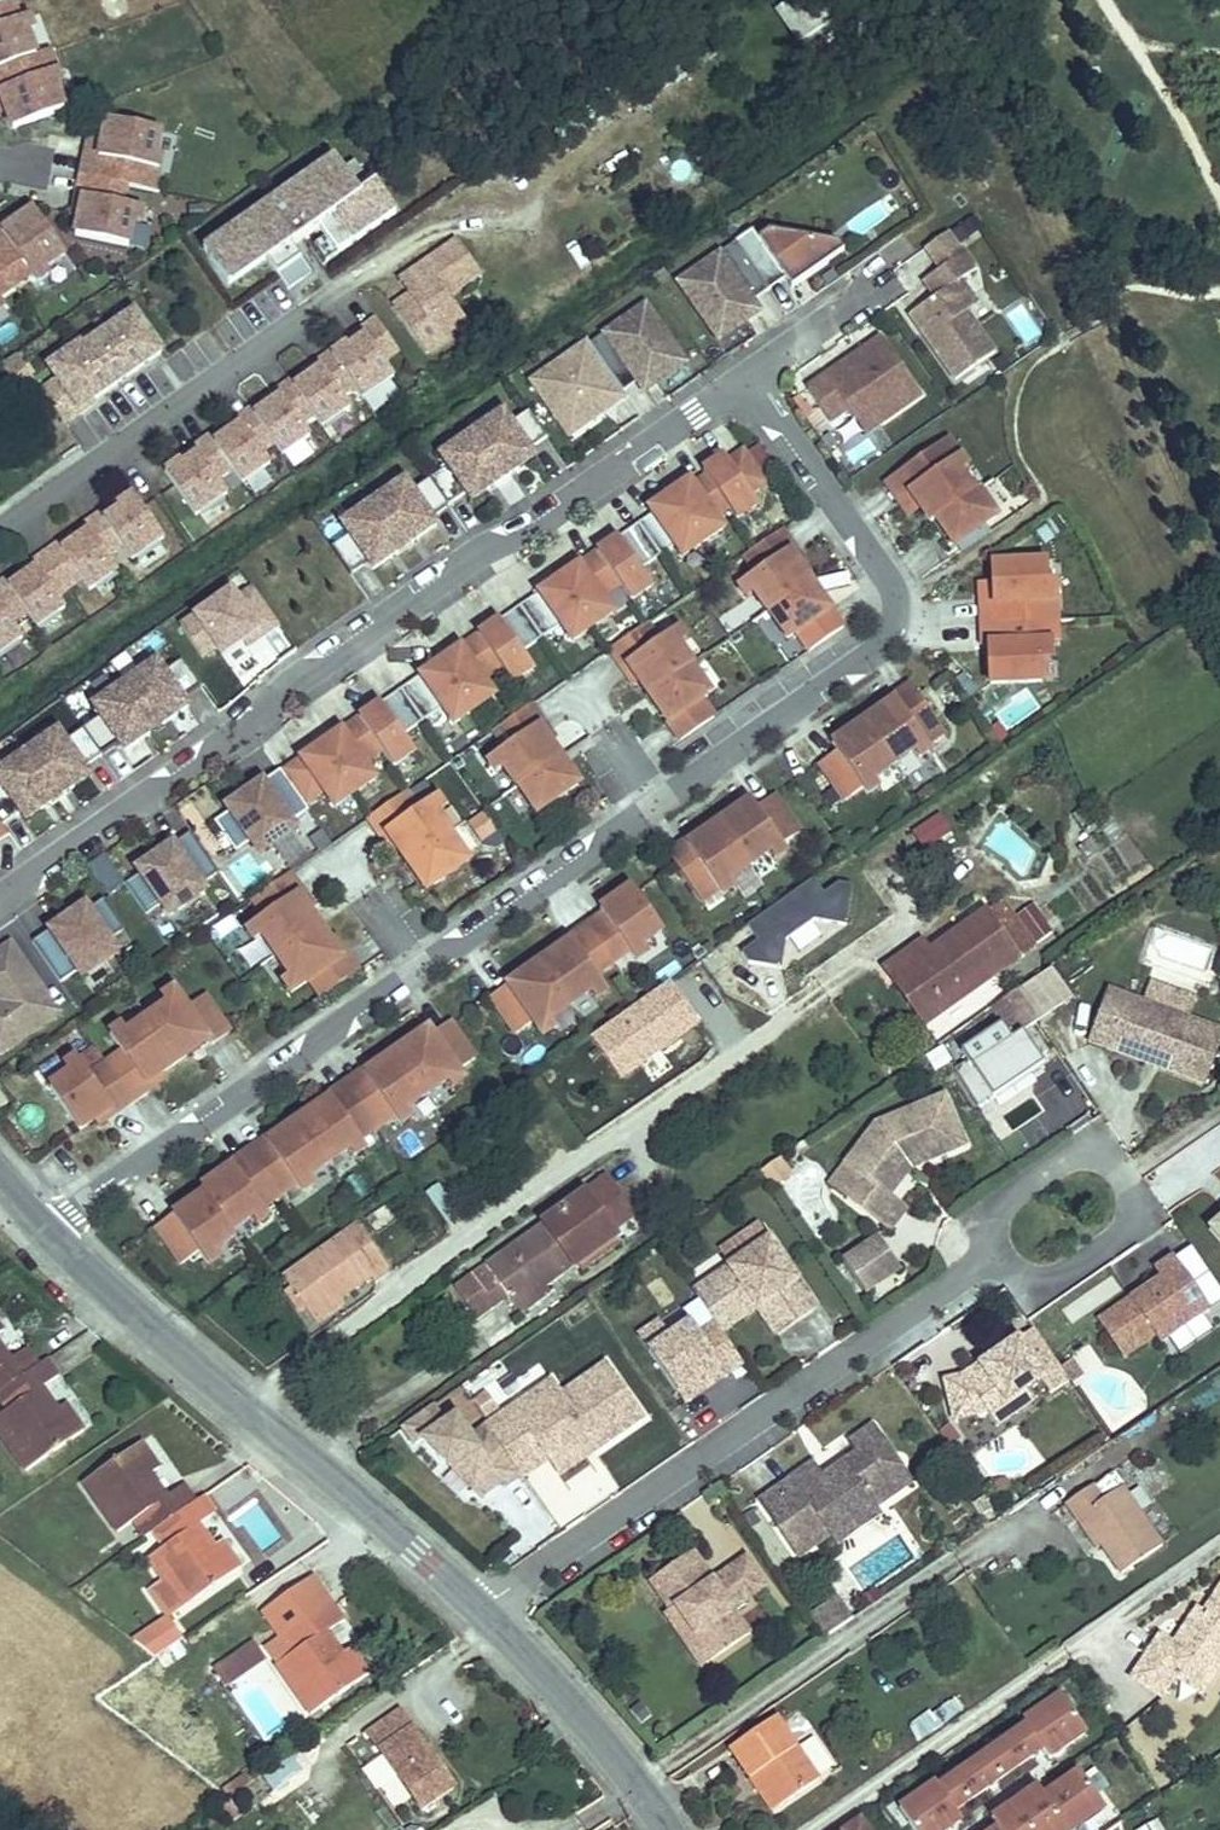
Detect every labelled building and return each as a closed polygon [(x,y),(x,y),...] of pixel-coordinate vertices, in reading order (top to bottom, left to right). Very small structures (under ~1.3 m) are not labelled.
[(0,5),(0,70),(35,56),(27,34),(33,32),(28,18),(18,21),(11,1),(0,5)] [(12,129),(63,110),(55,88),(61,85),(48,51),(35,56),(0,70),(0,97),(7,114),(12,129)] [(159,131),(106,120),(103,136),(98,157),(85,155),(81,177),(125,186),(153,192),(161,156),(154,155),(159,131)] [(98,157),(103,136),(90,134),(85,155),(98,157)] [(348,147),(333,157),(355,189),(370,178),(348,147)] [(395,214),(370,178),(355,189),(333,157),(277,197),(278,198),(265,208),(264,206),(231,230),(237,239),(209,258),(228,285),(266,258),(289,242),(292,247),(319,228),(325,237),(337,255),(395,214)] [(81,177),(76,197),(82,198),(78,219),(75,235),(128,246),(133,223),(139,224),(142,210),(120,205),(125,186),(81,177)] [(72,218),(78,219),(82,198),(76,197),(72,218)] [(0,241),(0,266),(14,286),(31,274),(37,283),(49,274),(45,268),(64,254),(33,210),(20,220),(1,233),(5,238),(0,241)] [(0,226),(0,241),(5,238),(1,233),(20,220),(17,215),(0,226)] [(733,242),(733,243),(767,292),(785,279),(792,289),(828,264),(811,240),(768,232),(758,239),(751,229),(733,242)] [(231,230),(203,249),(209,258),(237,239),(231,230)] [(961,255),(946,233),(922,250),(937,272),(961,255)] [(337,255),(325,237),(314,245),(326,263),(337,255)] [(837,245),(811,240),(828,264),(843,254),(837,245)] [(292,247),(289,242),(266,258),(288,289),(310,273),(292,247)] [(455,242),(445,249),(468,282),(478,275),(455,242)] [(733,243),(676,283),(716,341),(744,321),(738,312),(748,305),(767,292),(733,243)] [(409,296),(393,307),(426,354),(468,324),(450,299),(470,284),(468,282),(445,249),(409,274),(420,288),(409,296)] [(934,297),(909,315),(955,381),(994,353),(966,313),(977,305),(960,281),(976,270),(963,253),(961,255),(937,272),(923,281),(934,297)] [(0,266),(0,296),(14,286),(0,266)] [(399,282),(409,296),(420,288),(409,274),(399,282)] [(754,314),(748,305),(738,312),(744,321),(754,314)] [(589,345),(622,393),(639,381),(649,374),(655,383),(684,363),(644,306),(589,345)] [(133,312),(107,331),(135,371),(161,352),(133,312)] [(382,362),(398,351),(376,319),(359,331),(363,337),(348,347),(346,344),(330,355),(353,387),(361,399),(393,377),(382,362)] [(110,389),(135,371),(107,331),(82,348),(110,389)] [(363,337),(359,331),(344,341),(346,344),(348,347),(363,337)] [(882,338),(807,390),(830,422),(847,410),(854,419),(868,409),(879,424),(922,395),(882,338)] [(553,383),(538,393),(568,437),(597,417),(594,412),(622,393),(589,345),(587,342),(545,372),(553,383)] [(110,389),(82,348),(79,345),(48,367),(57,381),(41,392),(64,424),(80,412),(79,410),(77,407),(92,397),(94,400),(110,389)] [(321,367),(341,396),(353,387),(330,355),(329,354),(301,374),(304,379),(321,367)] [(36,385),(15,355),(1,366),(22,396),(36,385)] [(313,416),(321,427),(349,408),(341,396),(321,367),(304,379),(293,387),(313,416)] [(530,382),(538,393),(553,383),(545,372),(530,382)] [(649,374),(639,381),(645,390),(655,383),(649,374)] [(260,402),(264,407),(280,396),(301,424),(313,416),(293,387),(289,382),(260,402)] [(625,397),(622,393),(594,412),(597,417),(625,397)] [(264,407),(252,415),(273,444),(281,456),(309,436),(301,424),(280,396),(264,407)] [(92,397),(77,407),(79,410),(94,400),(92,397)] [(864,435),(879,424),(868,409),(854,419),(864,435)] [(222,429),(225,435),(240,424),(261,453),(273,444),(252,415),(249,410),(222,429)] [(529,450),(546,438),(527,411),(510,423),(502,411),(470,434),(501,477),(506,473),(508,476),(534,457),(529,450)] [(225,435),(214,442),(232,468),(242,483),(269,464),(261,453),(240,424),(225,435)] [(429,479),(448,506),(465,494),(470,502),(496,484),(495,481),(501,477),(470,434),(438,456),(446,467),(429,479)] [(180,461),(164,472),(195,516),(226,494),(215,480),(232,468),(214,442),(210,436),(193,448),(197,454),(182,464),(180,461)] [(920,509),(930,523),(935,520),(973,493),(960,474),(967,469),(947,439),(885,482),(898,500),(909,492),(920,509)] [(652,514),(638,524),(660,556),(674,546),(682,558),(723,529),(715,518),(728,509),(736,520),(757,505),(749,494),(764,483),(742,451),(727,462),(724,457),(702,472),(706,477),(693,486),(689,481),(648,509),(652,514)] [(431,519),(448,506),(429,479),(412,491),(404,480),(372,502),(403,546),(408,542),(410,544),(436,526),(431,519)] [(973,493),(935,520),(954,547),(996,517),(977,490),(973,493)] [(909,516),(920,509),(909,492),(898,500),(909,516)] [(162,539),(132,496),(116,507),(118,510),(103,520),(99,514),(82,526),(87,532),(115,573),(162,539)] [(331,548),(350,575),(367,563),(372,570),(398,552),(397,550),(403,546),(372,502),(340,524),(348,536),(331,548)] [(638,524),(519,607),(541,639),(560,625),(572,642),(614,613),(602,596),(619,585),(631,601),(652,587),(640,570),(660,556),(638,524)] [(793,548),(781,530),(744,556),(756,573),(737,586),(746,598),(754,593),(767,612),(768,611),(810,582),(800,568),(788,552),(793,548)] [(87,532),(76,540),(61,551),(81,579),(89,591),(115,573),(87,532)] [(44,554),(68,588),(81,579),(61,551),(76,540),(72,535),(44,554)] [(788,552),(800,568),(805,564),(793,548),(788,552)] [(17,574),(21,579),(36,568),(56,597),(68,588),(44,554),(17,574)] [(1047,562),(992,565),(993,583),(994,602),(980,603),(981,625),(1028,623),(1049,622),(1056,622),(1054,586),(1048,586),(1047,562)] [(21,579),(9,587),(27,612),(38,627),(64,608),(56,597),(36,568),(21,579)] [(21,639),(11,624),(27,612),(9,587),(5,580),(0,584),(0,654),(21,639)] [(842,628),(810,582),(768,611),(787,638),(796,632),(809,651),(842,628)] [(994,602),(993,583),(980,583),(980,603),(994,602)] [(262,638),(278,626),(253,589),(237,600),(231,591),(180,627),(202,658),(216,647),(222,656),(243,642),(257,632),(262,638)] [(519,607),(400,690),(423,722),(441,708),(453,725),(495,696),(483,679),(500,668),(512,685),(533,670),(521,653),(541,639),(519,607)] [(1050,644),(1049,622),(1028,623),(1029,644),(1050,644)] [(647,623),(610,649),(623,667),(628,664),(639,680),(650,695),(692,664),(679,645),(686,640),(678,628),(659,640),(647,623)] [(1028,623),(981,625),(982,646),(988,646),(990,684),(1042,682),(1041,658),(1050,657),(1050,644),(1029,644),(1028,623)] [(247,648),(262,638),(257,632),(243,642),(247,648)] [(182,700),(200,688),(181,661),(164,673),(156,662),(124,684),(154,728),(160,724),(162,726),(188,708),(182,700)] [(634,683),(639,680),(628,664),(623,667),(634,683)] [(691,666),(650,695),(681,740),(714,717),(701,698),(710,692),(691,666)] [(918,695),(909,683),(875,708),(878,712),(895,700),(900,707),(918,695)] [(82,730),(101,757),(119,745),(124,752),(150,734),(149,732),(154,728),(124,684),(92,706),(100,718),(82,730)] [(281,773),(303,805),(323,791),(334,808),(376,779),(364,762),(381,751),(393,767),(414,753),(402,736),(423,722),(400,690),(281,773)] [(878,712),(863,722),(893,765),(912,751),(918,758),(930,750),(926,744),(943,731),(918,695),(900,707),(895,700),(878,712)] [(542,724),(529,706),(492,731),(504,749),(486,761),(495,774),(502,769),(516,787),(517,787),(559,758),(548,743),(537,727),(542,724)] [(893,765),(863,722),(831,744),(837,752),(819,764),(845,800),(862,788),(866,794),(879,786),(873,778),(893,765)] [(537,727),(548,743),(553,740),(542,724),(537,727)] [(84,770),(101,757),(82,730),(64,742),(57,731),(25,753),(55,797),(61,793),(63,795),(89,777),(84,770)] [(2,826),(20,814),(25,821),(51,803),(50,801),(55,797),(25,753),(0,771),(0,785),(1,787),(0,788),(0,823),(2,826)] [(559,758),(517,787),(536,814),(577,785),(559,758)] [(281,773),(280,771),(262,784),(264,788),(230,812),(214,823),(236,854),(251,843),(259,854),(295,829),(291,823),(308,811),(303,805),(281,773)] [(227,808),(230,812),(264,788),(262,784),(227,808)] [(406,791),(369,817),(382,836),(387,832),(398,848),(409,863),(450,834),(451,833),(438,814),(445,808),(437,796),(418,809),(406,791)] [(751,801),(719,823),(749,866),(768,852),(774,859),(786,851),(782,844),(799,833),(773,796),(756,808),(751,801)] [(911,828),(921,848),(952,831),(941,812),(911,828)] [(8,835),(2,826),(0,823),(0,841),(8,835)] [(749,866),(719,823),(704,833),(687,845),(692,853),(675,865),(700,901),(717,889),(722,895),(734,887),(729,879),(749,866)] [(701,829),(666,853),(675,865),(692,853),(687,845),(704,833),(701,829)] [(393,852),(398,848),(387,832),(382,836),(393,852)] [(218,874),(190,833),(172,846),(175,850),(140,874),(124,885),(146,916),(161,905),(169,916),(205,891),(201,885),(218,874)] [(469,860),(450,834),(409,863),(427,890),(469,860)] [(137,870),(140,874),(175,850),(172,846),(137,870)] [(103,856),(88,867),(108,896),(124,885),(103,856)] [(302,892),(289,873),(252,899),(264,916),(246,929),(255,942),(262,936),(276,956),(319,926),(308,911),(297,895),(302,892)] [(840,884),(815,903),(827,919),(852,900),(840,884)] [(603,915),(586,926),(612,963),(629,952),(635,960),(647,951),(642,944),(662,930),(632,887),(600,910),(603,915)] [(297,895),(308,911),(313,908),(302,892),(297,895)] [(50,930),(31,943),(59,983),(76,971),(81,977),(117,952),(109,941),(124,930),(103,899),(87,910),(52,934),(50,930)] [(1001,935),(1017,923),(1001,901),(928,953),(921,943),(885,969),(925,1025),(1017,957),(1001,935)] [(52,934),(87,910),(84,906),(50,930),(52,934)] [(1033,946),(1017,923),(1001,935),(1017,957),(1033,946)] [(321,997),(358,972),(345,953),(340,957),(329,941),(319,926),(276,956),(290,975),(282,981),(291,993),(309,980),(321,997)] [(601,983),(618,971),(612,963),(586,926),(570,938),(571,941),(555,952),(539,963),(569,1006),(589,992),(594,999),(607,991),(601,983)] [(334,937),(329,941),(340,957),(345,953),(334,937)] [(555,952),(571,941),(570,938),(553,950),(555,952)] [(0,951),(0,1013),(3,1018),(0,1020),(0,1055),(59,1013),(43,990),(38,993),(34,988),(39,984),(10,944),(0,951)] [(569,1006),(539,963),(490,997),(516,1034),(533,1022),(542,1036),(555,1027),(549,1019),(569,1006)] [(1016,992),(1037,1022),(1071,998),(1051,968),(1016,992)] [(1142,1002),(1189,1019),(1196,999),(1150,982),(1142,1002)] [(43,990),(39,984),(34,988),(38,993),(43,990)] [(211,1046),(229,1033),(203,996),(186,1008),(173,990),(161,999),(166,1006),(147,1020),(177,1062),(207,1041),(211,1046)] [(1162,1061),(1159,1068),(1204,1084),(1219,1040),(1219,1031),(1189,1019),(1142,1002),(1108,990),(1089,1042),(1148,1064),(1150,1056),(1162,1061)] [(1016,992),(1015,991),(991,1009),(1001,1024),(960,1051),(967,1061),(954,1069),(978,1109),(1043,1065),(1021,1033),(1037,1022),(1016,992)] [(105,1064),(131,1101),(149,1089),(145,1084),(161,1073),(177,1062),(147,1020),(127,1034),(122,1026),(109,1035),(122,1053),(105,1064)] [(457,1071),(475,1059),(448,1022),(432,1034),(428,1029),(396,1052),(426,1095),(446,1081),(451,1088),(463,1080),(457,1071)] [(935,1071),(950,1062),(942,1048),(926,1057),(935,1071)] [(351,1091),(376,1128),(393,1116),(399,1124),(411,1116),(406,1108),(426,1095),(396,1052),(381,1062),(364,1074),(368,1079),(351,1091)] [(1148,1064),(1159,1068),(1162,1061),(1150,1056),(1148,1064)] [(344,1081),(351,1091),(368,1079),(364,1074),(381,1062),(378,1057),(344,1081)] [(114,1114),(131,1101),(105,1064),(89,1076),(76,1058),(64,1066),(69,1074),(50,1088),(79,1130),(94,1120),(110,1109),(114,1114)] [(165,1078),(161,1073),(145,1084),(149,1089),(165,1078)] [(314,1110),(331,1098),(334,1103),(351,1091),(344,1081),(310,1105),(314,1110)] [(360,1139),(376,1128),(351,1091),(334,1103),(331,1098),(314,1110),(299,1120),(328,1163),(348,1149),(353,1156),(366,1148),(360,1139)] [(944,1095),(876,1124),(845,1164),(862,1177),(846,1197),(889,1231),(906,1209),(889,1196),(904,1177),(898,1173),(902,1169),(909,1166),(910,1169),(965,1146),(944,1095)] [(1017,1127),(1042,1111),(1034,1098),(1009,1114),(1017,1127)] [(110,1109),(94,1120),(98,1125),(114,1114),(110,1109)] [(253,1159),(279,1196),(296,1184),(301,1192),(314,1184),(309,1176),(328,1163),(299,1120),(284,1130),(267,1142),(270,1147),(253,1159)] [(246,1149),(253,1159),(270,1147),(267,1142),(284,1130),(280,1125),(246,1149)] [(237,1171),(253,1159),(246,1149),(213,1173),(216,1178),(233,1166),(237,1171)] [(205,1193),(231,1231),(251,1217),(256,1224),(268,1216),(262,1207),(279,1196),(253,1159),(237,1171),(233,1166),(216,1178),(201,1188),(205,1193)] [(779,1159),(762,1171),(773,1186),(790,1174),(779,1159)] [(862,1177),(845,1164),(829,1184),(846,1197),(862,1177)] [(910,1169),(909,1166),(902,1169),(898,1173),(904,1177),(910,1169)] [(605,1179),(485,1265),(509,1298),(516,1308),(546,1287),(577,1265),(616,1237),(611,1231),(632,1216),(605,1179)] [(438,1184),(425,1193),(446,1223),(459,1214),(438,1184)] [(231,1231),(205,1193),(155,1228),(181,1264),(198,1252),(208,1266),(220,1257),(215,1249),(234,1236),(231,1231)] [(1208,1229),(1219,1243),(1219,1219),(1208,1229)] [(693,1292),(714,1323),(750,1298),(756,1307),(765,1301),(784,1329),(815,1307),(759,1225),(720,1251),(730,1266),(693,1292)] [(390,1273),(356,1226),(283,1278),(290,1288),(305,1309),(312,1319),(339,1300),(370,1278),(374,1284),(390,1273)] [(620,1243),(616,1237),(577,1265),(582,1271),(620,1243)] [(875,1238),(843,1261),(855,1279),(888,1257),(875,1238)] [(898,1271),(888,1257),(855,1279),(865,1294),(898,1271)] [(1209,1310),(1172,1257),(1155,1269),(1160,1277),(1143,1289),(1145,1292),(1133,1300),(1131,1297),(1098,1320),(1123,1357),(1155,1335),(1161,1343),(1209,1310)] [(485,1265),(471,1276),(494,1308),(509,1298),(485,1265)] [(494,1308),(471,1276),(453,1288),(476,1321),(494,1308)] [(550,1293),(546,1287),(516,1308),(521,1314),(550,1293)] [(305,1309),(290,1288),(284,1292),(299,1313),(305,1309)] [(1145,1292),(1143,1289),(1131,1297),(1133,1300),(1145,1292)] [(720,1332),(756,1307),(750,1298),(714,1323),(720,1332)] [(339,1300),(312,1319),(316,1324),(342,1305),(339,1300)] [(8,1379),(20,1398),(5,1407),(39,1457),(96,1419),(79,1394),(68,1401),(52,1376),(71,1363),(59,1344),(49,1351),(39,1335),(18,1349),(1,1324),(11,1317),(0,1301),(0,1385),(8,1379)] [(765,1301),(756,1307),(775,1335),(784,1329),(765,1301)] [(637,1336),(648,1351),(670,1336),(660,1321),(637,1336)] [(648,1351),(677,1394),(718,1365),(725,1375),(742,1364),(720,1332),(714,1323),(698,1334),(690,1322),(670,1336),(648,1351)] [(1049,1395),(1069,1382),(1048,1351),(1033,1362),(1017,1339),(993,1355),(997,1361),(985,1370),(981,1364),(962,1377),(944,1381),(954,1420),(986,1412),(996,1426),(1014,1414),(1006,1402),(1026,1389),(1039,1380),(1049,1395)] [(981,1364),(985,1370),(997,1361),(993,1355),(981,1364)] [(551,1381),(487,1426),(521,1475),(523,1478),(548,1460),(586,1434),(597,1450),(643,1418),(605,1364),(560,1395),(551,1381)] [(677,1394),(684,1404),(725,1375),(718,1365),(677,1394)] [(1014,1414),(1034,1400),(1026,1389),(1006,1402),(1014,1414)] [(521,1475),(487,1426),(470,1437),(456,1416),(444,1424),(432,1406),(402,1428),(414,1446),(422,1441),(475,1493),(497,1478),(501,1483),(504,1487),(521,1475)] [(950,1448),(959,1440),(948,1425),(939,1433),(950,1448)] [(842,1520),(874,1498),(879,1505),(910,1483),(872,1427),(850,1444),(857,1454),(822,1479),(814,1484),(804,1471),(760,1502),(798,1557),(833,1532),(842,1520)] [(169,1454),(151,1428),(95,1466),(128,1516),(143,1506),(153,1521),(161,1515),(173,1531),(158,1541),(191,1589),(250,1549),(233,1524),(220,1533),(204,1510),(223,1497),(212,1480),(205,1485),(195,1470),(172,1486),(156,1462),(169,1454)] [(586,1434),(548,1460),(559,1476),(597,1450),(586,1434)] [(822,1479),(813,1465),(804,1471),(814,1484),(822,1479)] [(497,1478),(475,1493),(480,1497),(501,1483),(497,1478)] [(1093,1485),(1065,1505),(1076,1521),(1081,1517),(1100,1545),(1121,1574),(1162,1546),(1121,1488),(1104,1500),(1093,1485)] [(879,1505),(874,1498),(842,1520),(833,1532),(840,1542),(884,1512),(879,1505)] [(1100,1545),(1081,1517),(1076,1521),(1095,1548),(1100,1545)] [(649,1582),(669,1610),(674,1607),(694,1636),(699,1632),(716,1657),(737,1643),(727,1628),(739,1619),(733,1610),(767,1587),(746,1557),(722,1573),(729,1583),(719,1590),(712,1580),(693,1551),(649,1582)] [(283,1629),(276,1634),(287,1650),(276,1658),(308,1705),(366,1666),(350,1642),(336,1652),(321,1628),(344,1612),(314,1569),(265,1603),(283,1629)] [(722,1573),(712,1580),(719,1590),(729,1583),(722,1573)] [(1197,1607),(1173,1644),(1159,1635),(1141,1662),(1171,1682),(1175,1677),(1183,1664),(1209,1681),(1219,1664),(1219,1659),(1214,1655),(1219,1646),(1219,1587),(1211,1600),(1214,1609),(1210,1615),(1204,1611),(1197,1607)] [(836,1596),(824,1604),(840,1627),(852,1619),(836,1596)] [(1211,1600),(1204,1611),(1210,1615),(1214,1609),(1211,1600)] [(840,1627),(824,1604),(808,1615),(824,1638),(840,1627)] [(701,1668),(716,1657),(699,1632),(694,1636),(674,1607),(669,1610),(664,1614),(701,1668)] [(135,1637),(150,1656),(181,1633),(166,1613),(135,1637)] [(739,1619),(727,1628),(737,1643),(750,1634),(739,1619)] [(1171,1682),(1141,1662),(1131,1678),(1161,1698),(1171,1682)] [(1201,1694),(1209,1681),(1183,1664),(1175,1677),(1201,1694)] [(950,1695),(907,1727),(918,1741),(960,1709),(950,1695)] [(899,1809),(913,1829),(947,1829),(961,1820),(954,1811),(1042,1750),(1049,1759),(1085,1733),(1059,1697),(1023,1722),(1026,1726),(938,1788),(935,1784),(899,1809)] [(421,1811),(453,1789),(398,1709),(366,1732),(421,1811)] [(778,1807),(818,1779),(776,1717),(729,1749),(750,1779),(756,1775),(778,1807)] [(551,1749),(563,1740),(551,1725),(539,1734),(551,1749)] [(1078,1772),(1043,1797),(1037,1787),(991,1819),(998,1828),(995,1829),(1074,1829),(1104,1809),(1078,1772)] [(772,1811),(778,1807),(756,1775),(750,1779),(772,1811)] [(1135,1829),(1165,1829),(1159,1818),(1135,1829)] [(615,1827),(610,1819),(594,1829),(609,1829),(615,1827)]
